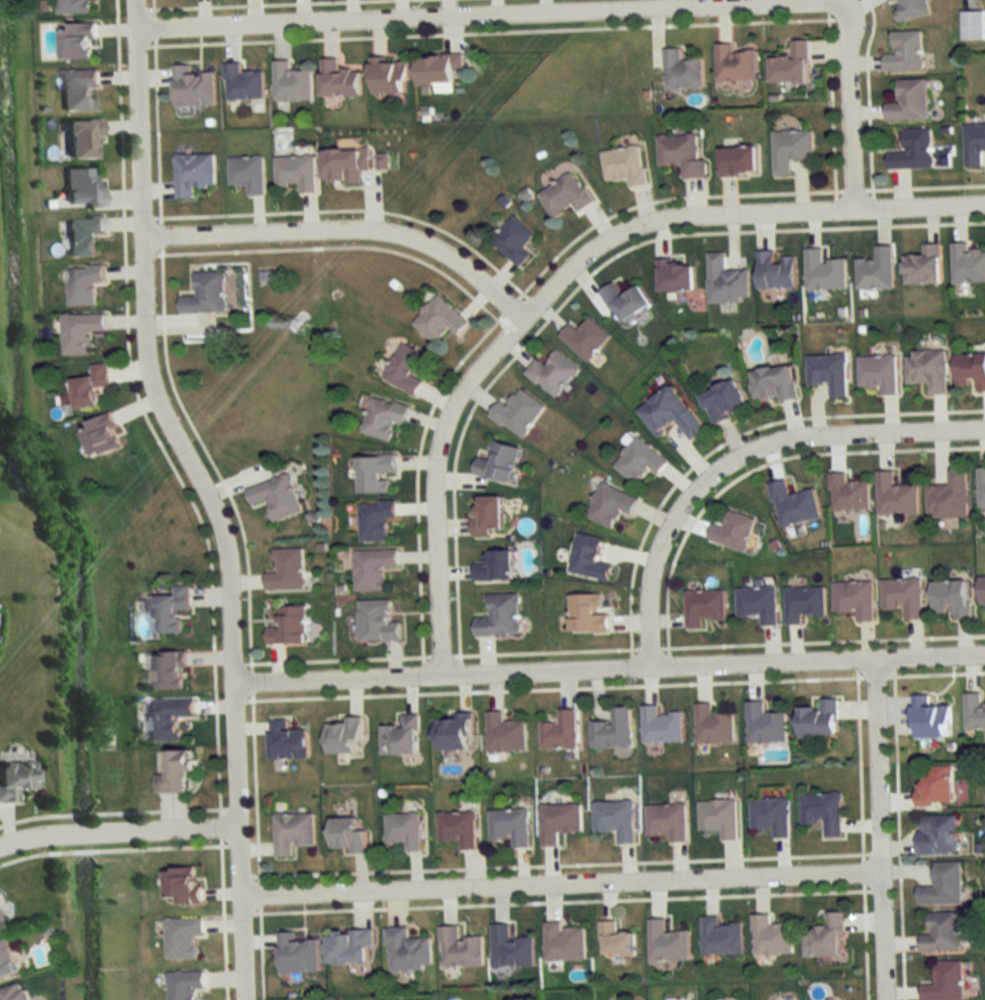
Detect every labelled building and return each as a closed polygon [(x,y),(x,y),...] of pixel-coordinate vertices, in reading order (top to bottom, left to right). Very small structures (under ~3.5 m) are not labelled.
[(56,13),(56,0),(91,0),(91,13),(56,13)] [(888,4),(892,3),(895,22),(930,15),(927,0),(887,0),(888,4)] [(960,11),(960,40),(983,40),(983,11),(960,11)] [(94,58),(94,24),(59,24),(59,58),(94,58)] [(883,54),(884,71),(921,70),(921,31),(892,31),(893,53),(883,54)] [(807,40),(790,40),(790,56),(770,56),(770,83),(807,83),(807,40)] [(732,52),(731,43),(714,43),(715,80),(755,79),(754,51),(732,52)] [(701,88),(701,59),(680,59),(680,48),(663,49),(664,89),(701,88)] [(453,92),(452,72),(462,72),(462,55),(415,56),(416,84),(434,84),(434,93),(453,92)] [(338,59),(320,59),(320,96),(359,96),(359,70),(338,69),(338,59)] [(371,93),(407,93),(407,59),(371,59),(371,93)] [(273,61),(273,100),(312,100),(311,70),(289,71),(289,60),(273,61)] [(225,100),(263,99),(263,71),(241,72),(241,63),(224,63),(225,100)] [(214,73),(191,73),(191,64),(172,65),(173,106),(214,105),(214,73)] [(60,110),(91,110),(91,88),(97,88),(97,69),(60,69),(60,110)] [(926,78),(896,79),(896,102),(885,103),(885,119),(926,118),(926,78)] [(63,120),(63,158),(89,157),(89,136),(98,136),(98,120),(63,120)] [(963,123),(964,166),(982,166),(981,151),(984,151),(984,123),(963,123)] [(931,168),(931,128),(901,128),(901,151),(887,151),(887,168),(931,168)] [(772,130),(772,175),(790,175),(790,159),(812,159),(811,130),(772,130)] [(681,177),(706,177),(705,158),(697,158),(696,133),(656,134),(657,165),(681,164),(681,177)] [(627,186),(645,183),(640,144),(600,150),(605,181),(626,178),(627,186)] [(756,173),(756,146),(719,146),(719,173),(756,173)] [(369,147),(322,149),(323,183),(362,182),(362,170),(369,170),(369,147)] [(215,154),(175,154),(175,198),(194,198),(194,186),(215,186),(215,154)] [(275,156),(276,184),(298,184),(299,192),(316,192),(315,155),(275,156)] [(264,157),(229,157),(229,186),(248,186),(248,196),(264,196),(264,157)] [(90,168),(63,168),(63,205),(101,205),(101,189),(90,189),(90,168)] [(577,211),(592,202),(573,171),(537,193),(552,218),(573,205),(577,211)] [(103,216),(66,216),(66,255),(93,255),(93,233),(103,233),(103,216)] [(530,255),(523,248),(535,235),(514,216),(490,242),(519,268),(530,255)] [(967,251),(967,243),(951,243),(951,283),(984,283),(984,251),(967,251)] [(939,244),(921,244),(921,255),(902,255),(903,284),(939,284),(939,244)] [(855,259),(855,289),(891,289),(891,246),(874,246),(874,259),(855,259)] [(804,290),(844,290),(844,259),(822,259),(822,249),(804,249),(804,290)] [(757,251),(757,289),(794,289),(794,257),(773,257),(773,251),(757,251)] [(707,252),(707,302),(748,302),(748,270),(724,270),(724,252),(707,252)] [(657,291),(693,291),(693,262),(657,262),(657,291)] [(95,306),(95,282),(104,282),(104,265),(67,265),(68,306),(95,306)] [(226,312),(225,272),(194,272),(194,296),(180,296),(180,313),(226,312)] [(638,285),(622,296),(614,283),(600,291),(621,324),(651,305),(638,285)] [(457,335),(468,322),(438,295),(413,323),(435,343),(449,328),(457,335)] [(63,355),(92,355),(92,331),(106,331),(106,314),(62,314),(63,355)] [(569,324),(559,335),(586,362),(610,337),(590,317),(576,331),(569,324)] [(428,356),(401,343),(382,379),(415,396),(423,380),(417,377),(428,356)] [(537,359),(525,372),(553,399),(579,371),(558,350),(543,366),(537,359)] [(927,383),(927,394),(946,394),(946,351),(905,351),(905,383),(927,383)] [(968,390),(968,382),(975,381),(975,391),(984,391),(984,354),(954,354),(954,390),(968,390)] [(846,397),(846,355),(806,355),(807,385),(829,384),(829,397),(846,397)] [(858,356),(858,388),(879,388),(879,395),(896,395),(896,356),(858,356)] [(91,365),(92,377),(72,379),(75,409),(101,407),(99,388),(111,387),(108,363),(91,365)] [(796,398),(791,365),(751,370),(756,404),(796,398)] [(748,409),(736,379),(700,394),(712,423),(748,409)] [(637,410),(656,435),(675,421),(690,441),(705,430),(671,384),(637,410)] [(489,417),(526,438),(544,404),(518,389),(508,406),(498,400),(489,417)] [(390,440),(394,422),(406,425),(410,406),(371,396),(362,434),(390,440)] [(87,422),(90,429),(82,432),(93,459),(124,446),(111,413),(87,422)] [(667,462),(638,436),(612,465),(635,484),(649,468),(656,474),(667,462)] [(513,483),(520,447),(483,439),(475,474),(513,483)] [(358,492),(390,492),(390,475),(396,475),(396,455),(358,455),(358,492)] [(927,485),(927,518),(967,518),(967,468),(949,468),(949,485),(927,485)] [(918,514),(918,484),(894,485),(894,471),(877,472),(878,515),(918,514)] [(869,508),(868,481),(846,482),(846,472),(830,473),(832,510),(869,508)] [(246,488),(251,506),(268,501),(274,521),(302,512),(290,474),(246,488)] [(821,518),(814,489),(789,495),(786,479),(769,483),(779,527),(821,518)] [(613,528),(620,510),(631,514),(637,497),(600,483),(586,518),(613,528)] [(473,496),(473,535),(503,535),(503,496),(473,496)] [(388,541),(388,519),(396,519),(396,502),(361,502),(361,541),(388,541)] [(746,551),(755,517),(728,510),(723,526),(712,523),(708,541),(746,551)] [(603,538),(576,533),(568,573),(608,581),(611,564),(598,561),(603,538)] [(266,589),(305,588),(304,548),(276,549),(276,573),(265,573),(266,589)] [(356,591),(385,590),(385,568),(399,568),(399,550),(355,550),(356,591)] [(513,550),(488,550),(488,563),(474,563),(474,581),(513,580),(513,550)] [(922,619),(922,579),(881,579),(881,610),(904,610),(904,619),(922,619)] [(931,581),(932,616),(950,615),(950,618),(970,617),(968,580),(931,581)] [(833,612),(856,611),(856,622),(874,621),(873,581),(833,582),(833,612)] [(192,585),(174,586),(174,594),(151,595),(152,633),(181,633),(181,610),(192,610),(192,585)] [(760,625),(777,625),(776,587),(736,587),(737,616),(759,616),(760,625)] [(802,614),(825,614),(825,587),(784,587),(784,625),(802,625),(802,614)] [(685,590),(685,628),(702,628),(702,618),(725,618),(725,590),(685,590)] [(519,593),(489,594),(489,618),(475,618),(475,636),(519,635),(519,593)] [(570,594),(570,631),(608,631),(608,614),(601,614),(601,594),(570,594)] [(359,600),(359,640),(400,640),(400,622),(391,622),(391,600),(359,600)] [(307,644),(307,606),(280,606),(280,628),(267,628),(267,644),(307,644)] [(184,689),(184,652),(150,653),(151,690),(184,689)] [(965,731),(984,730),(984,702),(981,702),(981,693),(963,694),(965,731)] [(913,738),(951,738),(951,705),(932,705),(932,696),(913,696),(913,738)] [(147,741),(180,741),(180,717),(196,717),(195,699),(146,700),(147,741)] [(798,708),(798,737),(838,737),(838,700),(820,700),(820,708),(798,708)] [(764,713),(764,701),(746,701),(746,743),(786,743),(786,713),(764,713)] [(734,743),(734,713),(712,713),(711,703),(695,704),(695,743),(734,743)] [(682,713),(658,714),(658,705),(642,706),(642,743),(682,742),(682,713)] [(590,748),(630,748),(630,707),(611,707),(611,722),(590,722),(590,748)] [(541,749),(576,749),(576,710),(558,710),(558,723),(541,723),(541,749)] [(487,752),(526,752),(526,721),(504,721),(504,712),(487,712),(487,752)] [(380,755),(419,755),(419,715),(402,715),(402,726),(380,726),(380,755)] [(363,740),(363,717),(347,717),(347,723),(328,723),(328,754),(358,754),(358,740),(363,740)] [(472,751),(471,717),(436,717),(437,752),(472,751)] [(271,720),(271,760),(309,759),(308,730),(288,730),(288,720),(271,720)] [(186,793),(186,779),(193,779),(192,751),(155,752),(157,794),(186,793)] [(13,802),(13,789),(33,789),(33,763),(0,763),(0,802),(13,802)] [(921,805),(953,804),(953,766),(921,766),(921,805)] [(801,794),(801,824),(823,824),(823,838),(842,837),(842,793),(801,794)] [(772,828),(772,839),(789,839),(789,798),(751,798),(751,828),(772,828)] [(698,800),(698,830),(720,830),(720,840),(737,840),(737,800),(698,800)] [(593,802),(593,832),(615,832),(615,844),(634,844),(634,802),(593,802)] [(668,835),(668,842),(686,842),(685,805),(646,805),(646,835),(668,835)] [(581,834),(581,806),(540,806),(540,846),(558,846),(558,834),(581,834)] [(530,848),(530,810),(490,810),(490,839),(511,839),(511,848),(530,848)] [(476,812),(439,813),(439,841),(460,841),(460,850),(476,850),(476,812)] [(406,851),(422,851),(421,813),(386,814),(387,842),(405,842),(406,851)] [(274,857),(293,857),(293,845),(315,845),(315,814),(274,814),(274,857)] [(957,816),(920,816),(920,853),(957,853),(957,816)] [(364,817),(330,818),(331,852),(365,852),(364,817)] [(962,862),(935,863),(935,886),(918,886),(919,904),(962,903),(962,862)] [(164,902),(200,903),(201,868),(165,868),(164,902)] [(805,957),(844,956),(843,912),(827,912),(827,925),(814,926),(814,935),(805,935),(805,957)] [(959,912),(929,912),(929,935),(921,935),(921,951),(959,951),(959,912)] [(793,954),(792,924),(771,924),(771,914),(753,915),(754,955),(793,954)] [(702,955),(742,954),(742,924),(719,925),(719,917),(702,917),(702,955)] [(203,918),(165,918),(166,959),(195,959),(195,936),(203,935),(203,918)] [(649,919),(649,961),(690,961),(690,932),(666,932),(666,919),(649,919)] [(617,921),(601,921),(601,957),(634,956),(634,933),(618,933),(617,921)] [(586,960),(585,928),(563,928),(563,922),(545,922),(545,961),(586,960)] [(534,938),(511,938),(511,924),(492,925),(492,967),(535,967),(534,938)] [(442,968),(484,967),(483,937),(460,938),(460,926),(440,927),(442,968)] [(431,938),(409,938),(408,927),(387,928),(389,971),(432,970),(431,938)] [(374,930),(327,931),(328,964),(367,964),(366,946),(374,945),(374,930)] [(320,973),(319,940),(295,941),(295,932),(278,932),(279,974),(320,973)] [(15,975),(6,937),(0,939),(0,979),(15,975)] [(963,961),(934,961),(935,984),(921,984),(922,999),(963,999),(963,961)] [(198,989),(205,989),(205,971),(167,972),(167,999),(198,999),(198,989)] [(0,988),(0,999),(27,999),(24,983),(0,988)]
